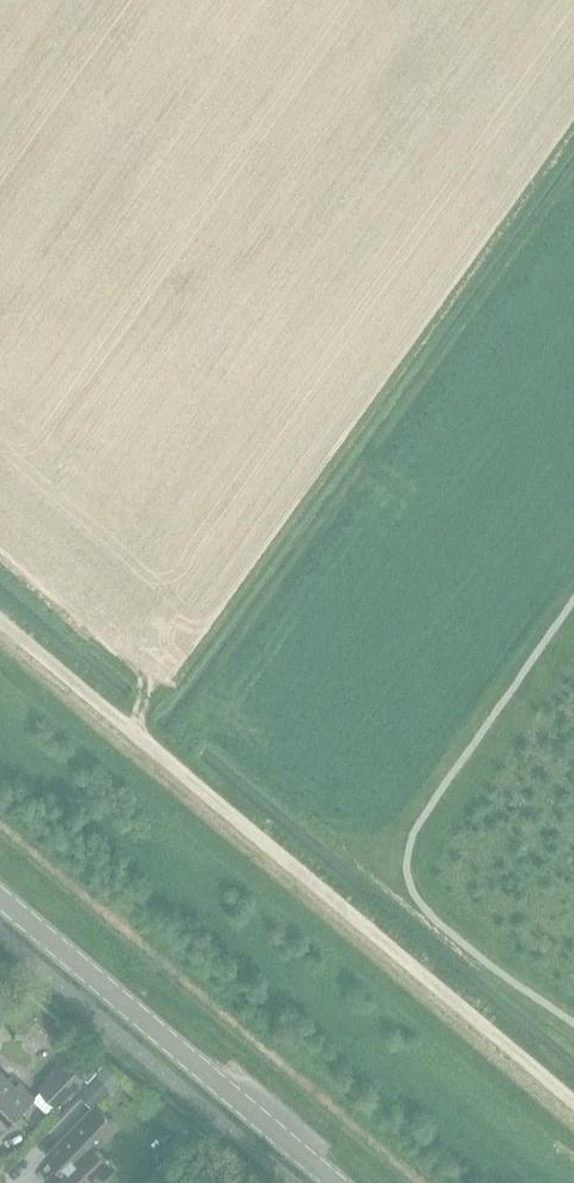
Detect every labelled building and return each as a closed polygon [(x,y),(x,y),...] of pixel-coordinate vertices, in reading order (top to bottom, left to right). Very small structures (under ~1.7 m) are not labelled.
[(26,994),(18,986),(0,1003),(0,1018),(26,994)] [(96,1055),(79,1073),(83,1077),(86,1080),(95,1072),(104,1063),(96,1055)] [(79,1073),(66,1061),(39,1088),(56,1105),(83,1077),(79,1073)] [(104,1063),(95,1072),(97,1074),(110,1086),(113,1088),(121,1079),(104,1063)] [(0,1071),(0,1131),(33,1097),(19,1083),(16,1086),(0,1071)] [(97,1074),(78,1095),(90,1106),(110,1086),(97,1074)] [(102,1182),(99,1180),(113,1165),(94,1147),(116,1124),(96,1105),(47,1156),(59,1168),(46,1181),(48,1182),(102,1182)] [(161,1141),(173,1151),(186,1137),(177,1129),(175,1132),(171,1129),(161,1141)]
